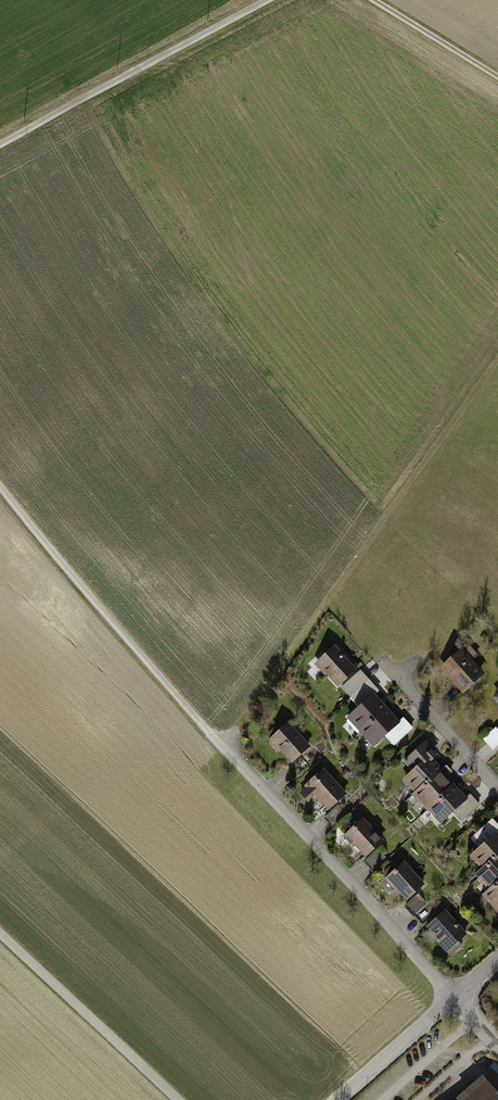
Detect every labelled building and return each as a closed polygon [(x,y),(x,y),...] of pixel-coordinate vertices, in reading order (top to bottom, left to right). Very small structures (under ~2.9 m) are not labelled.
[(326,675),(339,689),(359,672),(335,645),(314,664),(325,676),(326,675)] [(439,668),(462,694),(484,675),(473,662),(478,657),(467,645),(439,668)] [(368,682),(359,672),(339,689),(348,699),(368,682)] [(377,692),(368,682),(348,699),(357,710),(374,695),(377,692)] [(346,720),(360,735),(388,711),(374,695),(357,710),(346,720)] [(400,724),(388,711),(360,735),(372,749),(383,739),(400,724)] [(290,718),(269,737),(281,751),(283,749),(295,763),(315,745),(290,718)] [(405,720),(400,724),(383,739),(391,748),(413,729),(405,720)] [(496,729),(483,740),(492,750),(497,745),(497,731),(496,729)] [(436,756),(424,743),(403,762),(411,771),(427,757),(431,761),(436,756)] [(431,761),(427,757),(411,771),(400,781),(415,798),(442,774),(431,761)] [(351,792),(325,764),(307,782),(309,784),(300,792),(313,805),(321,797),(333,809),(351,792)] [(454,787),(442,774),(415,798),(427,811),(454,787)] [(439,824),(451,813),(466,800),(454,787),(427,811),(439,824)] [(470,796),(466,800),(451,813),(460,823),(479,807),(470,796)] [(334,826),(348,815),(341,806),(327,818),(334,826)] [(366,856),(385,840),(365,815),(362,817),(358,812),(341,826),(366,856)] [(481,845),(495,832),(497,834),(497,825),(492,818),(473,836),(481,845)] [(497,834),(495,832),(481,845),(467,857),(481,872),(497,857),(497,835),(497,834)] [(369,866),(378,872),(389,855),(379,850),(369,866)] [(489,894),(497,886),(497,857),(481,872),(474,879),(489,894)] [(429,882),(406,858),(398,865),(395,861),(384,871),(387,875),(385,877),(395,888),(398,886),(410,899),(429,882)] [(496,915),(497,913),(497,886),(489,894),(482,900),(496,915)] [(461,939),(470,931),(448,906),(427,925),(429,928),(425,931),(435,941),(438,938),(452,954),(465,943),(461,939)] [(484,1078),(460,1099),(497,1099),(497,1094),(484,1078)]
